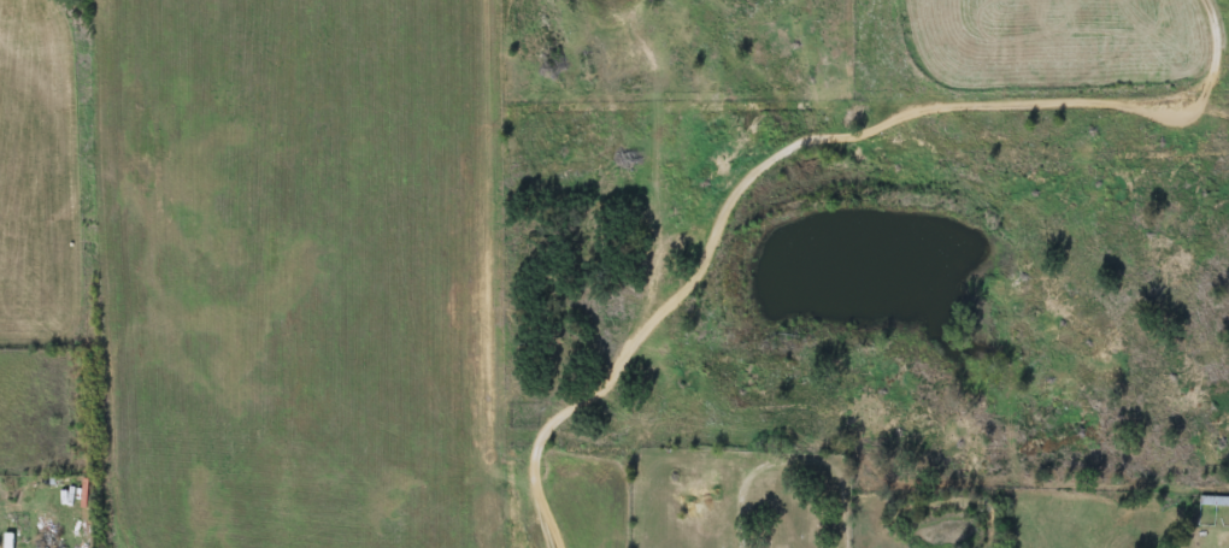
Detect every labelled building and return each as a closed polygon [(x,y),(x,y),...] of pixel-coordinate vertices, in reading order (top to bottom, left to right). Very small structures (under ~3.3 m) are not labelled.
[(16,522),(16,547),(2,547),(2,522),(16,522)]
